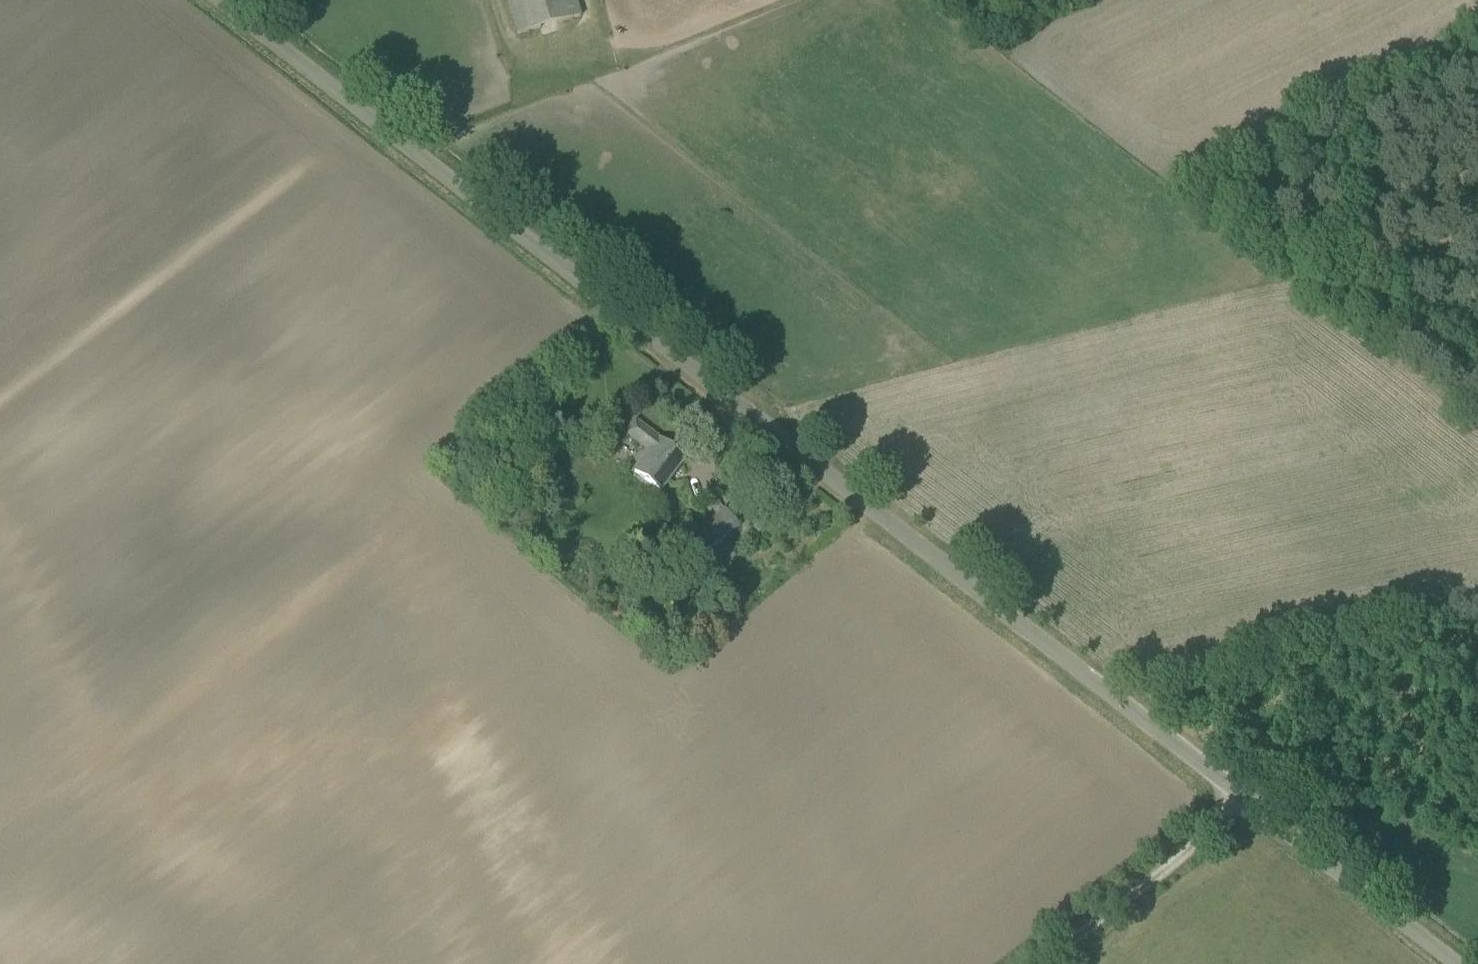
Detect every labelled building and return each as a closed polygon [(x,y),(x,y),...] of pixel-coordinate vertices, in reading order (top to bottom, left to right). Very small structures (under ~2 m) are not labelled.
[(518,35),(582,16),(578,0),(508,0),(518,35)] [(658,492),(685,457),(636,421),(624,437),(649,454),(634,474),(658,492)] [(739,526),(725,509),(686,540),(701,558),(739,526)]
